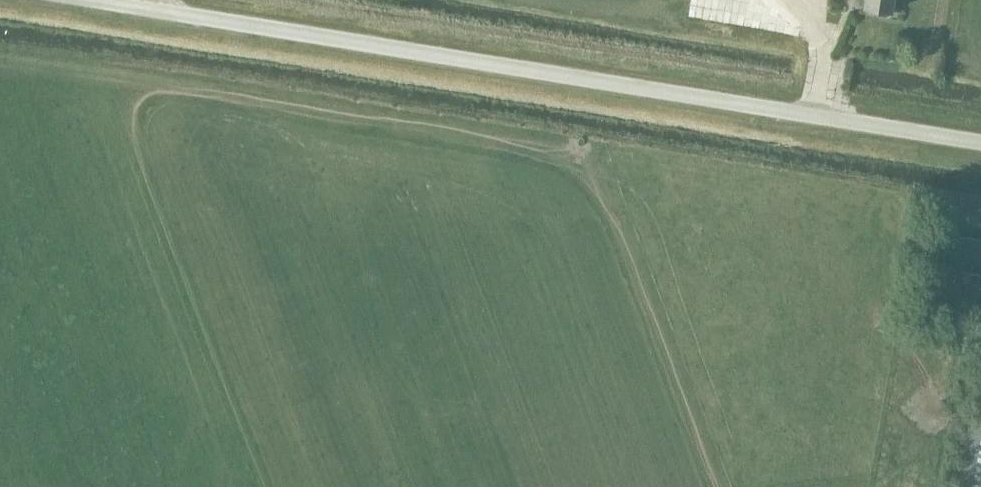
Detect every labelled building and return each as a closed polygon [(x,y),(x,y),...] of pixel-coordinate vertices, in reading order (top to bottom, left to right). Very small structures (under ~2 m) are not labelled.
[(865,5),(893,10),(894,0),(865,0),(865,5)]
